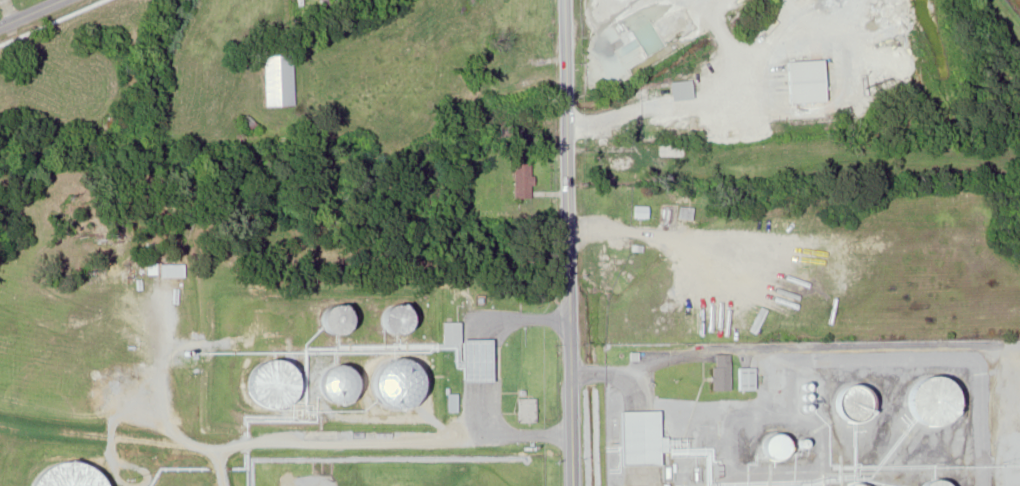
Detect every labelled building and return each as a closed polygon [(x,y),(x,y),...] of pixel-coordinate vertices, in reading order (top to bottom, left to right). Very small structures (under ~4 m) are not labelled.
[(260,53),(261,105),(291,105),(290,53),(260,53)] [(777,61),(779,102),(820,100),(819,78),(815,78),(814,68),(819,68),(818,59),(777,61)] [(666,81),(666,97),(684,97),(684,81),(666,81)] [(605,150),(605,169),(638,169),(638,150),(605,150)] [(527,163),(511,163),(511,198),(527,198),(527,163)] [(408,322),(394,300),(365,317),(379,340),(408,322)] [(344,305),(326,306),(328,332),(347,331),(344,305)] [(455,321),(437,321),(438,349),(454,349),(455,381),(489,380),(487,339),(456,340),(455,321)] [(711,390),(728,390),(728,354),(711,354),(711,390)] [(380,409),(418,397),(405,357),(385,363),(387,370),(369,376),(380,409)] [(242,410),(289,407),(287,360),(239,363),(242,410)] [(733,390),(753,390),(753,367),(733,367),(733,390)] [(514,398),(514,422),(533,422),(533,398),(514,398)] [(660,463),(660,435),(656,435),(656,411),(614,411),(614,463),(660,463)] [(762,441),(772,457),(787,448),(779,436),(774,439),(772,435),(762,441)]
